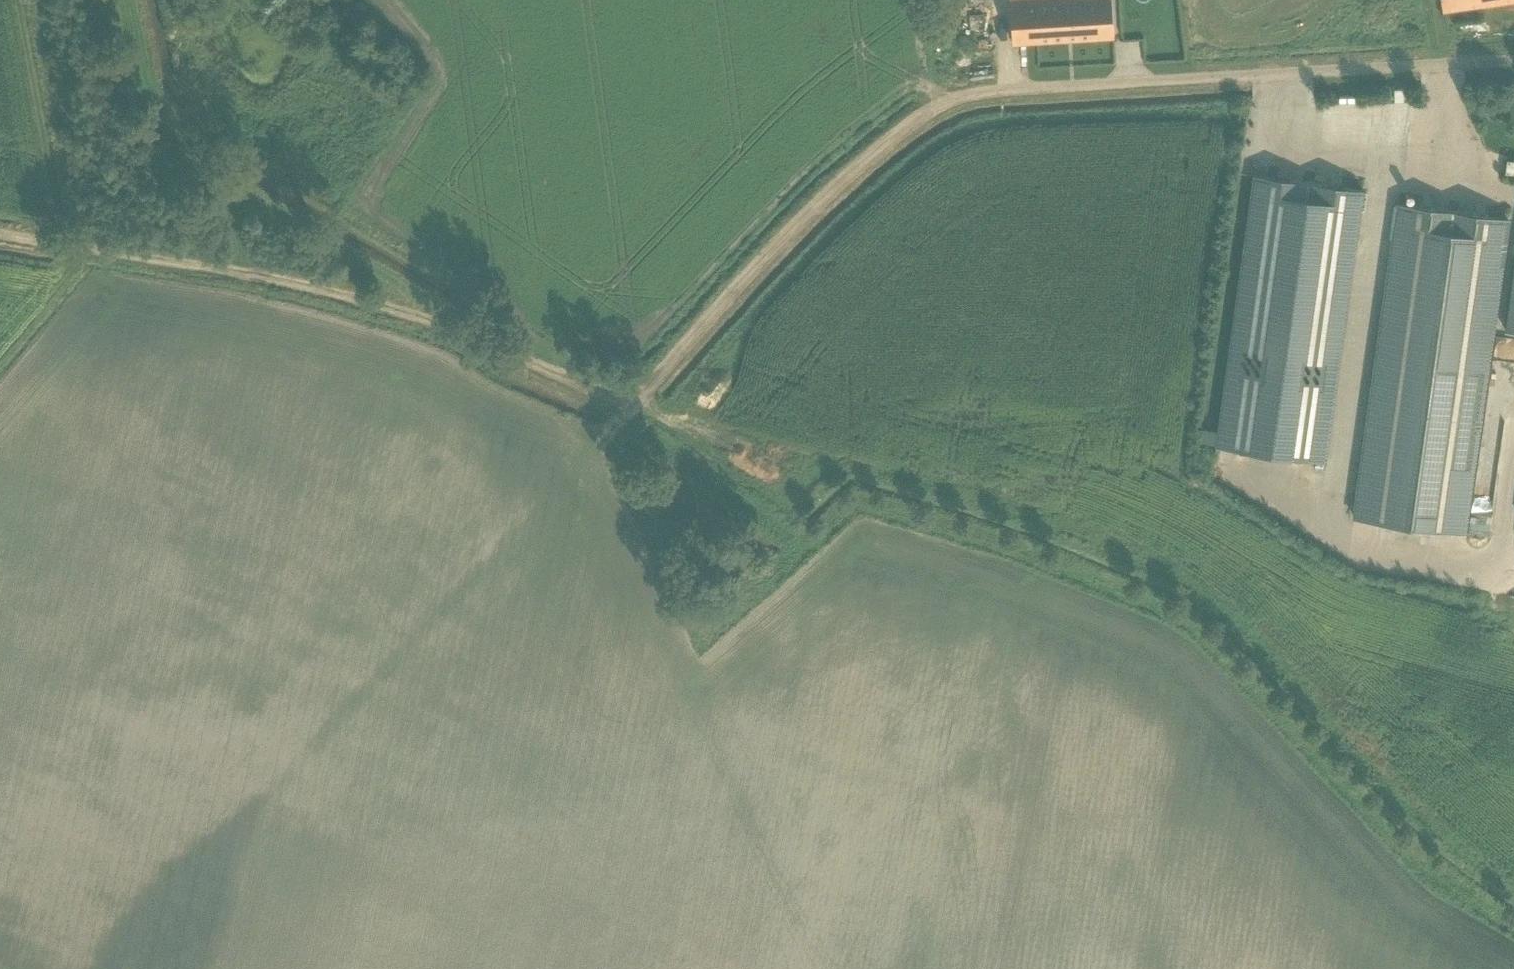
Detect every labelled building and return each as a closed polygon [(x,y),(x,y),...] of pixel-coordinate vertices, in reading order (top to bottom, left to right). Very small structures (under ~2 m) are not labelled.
[(1012,42),(1114,35),(1111,0),(1010,0),(1012,42)] [(1443,11),(1513,1),(1513,0),(1441,0),(1443,11)] [(1254,175),(1216,448),(1325,463),(1363,190),(1254,175)] [(1355,518),(1463,533),(1507,219),(1399,204),(1355,518)] [(1504,330),(1513,331),(1513,265),(1504,330)]
